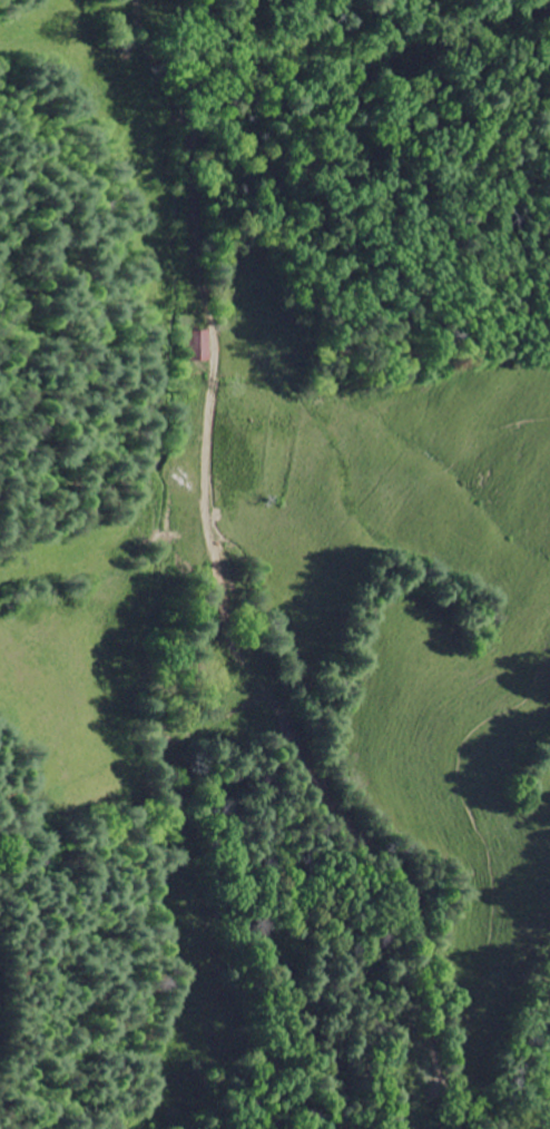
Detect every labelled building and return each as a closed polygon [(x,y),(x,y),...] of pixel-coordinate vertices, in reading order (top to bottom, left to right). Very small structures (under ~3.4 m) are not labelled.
[(185,363),(210,362),(210,333),(185,334),(185,363)]
